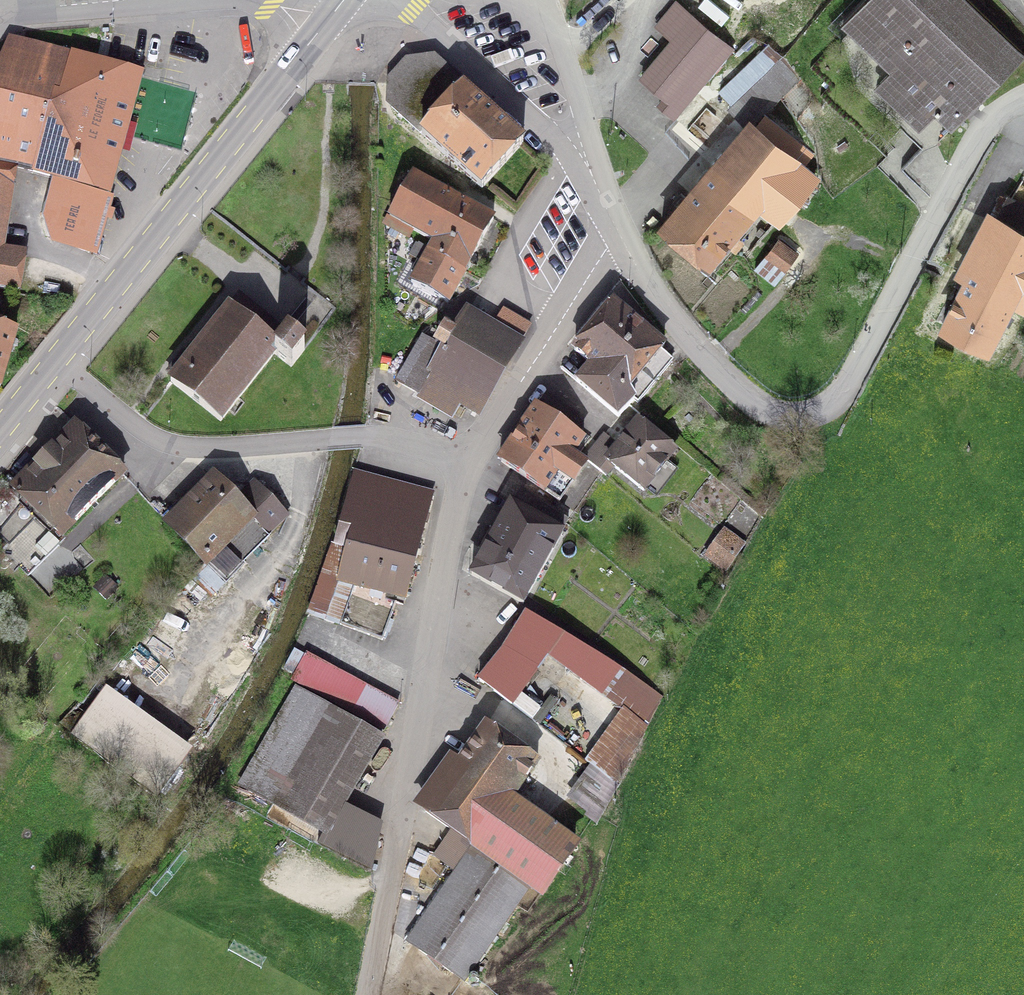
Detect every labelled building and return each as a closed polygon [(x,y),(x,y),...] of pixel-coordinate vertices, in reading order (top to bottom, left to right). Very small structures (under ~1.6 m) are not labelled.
[(952,129),(1023,56),(1023,54),(968,0),(865,0),(843,23),(892,71),(876,87),(913,123),(929,107),(952,129)] [(674,117),(732,48),(677,3),(658,27),(674,40),(641,79),(664,98),(659,105),(674,117)] [(53,112),(33,172),(81,185),(109,192),(124,133),(140,75),(19,41),(5,95),(53,112)] [(407,60),(388,78),(387,104),(418,133),(482,191),(527,141),(463,83),(433,56),(420,58),(407,60)] [(794,82),(777,64),(730,108),(747,127),(794,82)] [(16,167),(33,172),(53,112),(5,95),(0,93),(0,163),(16,167)] [(728,159),(721,154),(661,226),(707,266),(759,204),(779,220),(814,178),(803,169),(812,156),(766,116),(728,159)] [(18,292),(25,256),(1,252),(16,167),(0,163),(0,289),(18,292)] [(430,250),(465,270),(493,219),(413,175),(384,224),(408,237),(412,229),(435,242),(430,250)] [(109,192),(81,185),(75,209),(64,241),(90,250),(103,215),(109,192)] [(1008,198),(965,281),(958,277),(955,284),(962,287),(943,324),(988,347),(1010,303),(1023,310),(1023,206),(1008,198)] [(796,256),(778,242),(755,268),(774,285),(796,256)] [(464,271),(465,270),(430,250),(419,243),(416,244),(410,255),(423,263),(412,282),(447,302),(464,271)] [(638,403),(672,362),(660,351),(664,346),(613,303),(574,350),(591,364),(576,381),(618,417),(634,400),(638,403)] [(221,422),(275,353),(291,367),(305,350),(289,335),(280,347),(230,307),(190,358),(183,353),(168,373),(174,378),(171,382),(221,422)] [(478,412),(530,326),(503,311),(493,328),(467,313),(455,334),(445,328),(435,344),(423,337),(396,382),(453,415),(461,402),(478,412)] [(16,332),(0,327),(0,387),(16,332)] [(552,399),(543,411),(568,428),(577,415),(552,399)] [(537,407),(500,461),(559,501),(583,466),(575,461),(587,443),(582,440),(583,438),(568,428),(543,411),(537,407)] [(642,418),(617,449),(607,461),(613,466),(643,491),(675,450),(651,432),(654,428),(642,418)] [(28,576),(59,545),(52,538),(57,533),(60,536),(123,473),(75,425),(14,490),(12,488),(0,499),(0,535),(8,543),(1,549),(28,576)] [(585,459),(606,476),(613,466),(607,461),(617,449),(602,437),(585,459)] [(355,585),(350,597),(393,612),(396,603),(385,600),(387,593),(404,598),(432,494),(354,473),(335,544),(334,544),(323,576),(339,582),(355,585)] [(237,502),(214,479),(168,525),(205,563),(208,561),(226,579),(268,538),(249,519),(251,517),(237,502)] [(251,517),(249,519),(268,538),(270,536),(268,534),(288,515),(256,483),(237,502),(251,517)] [(521,488),(472,575),(523,604),(568,520),(521,488)] [(727,568),(737,554),(718,540),(708,555),(727,568)] [(309,613),(340,624),(350,597),(355,585),(339,582),(323,576),(309,613)] [(382,640),(393,612),(350,597),(340,624),(382,640)] [(624,711),(586,762),(593,767),(616,784),(662,697),(614,667),(615,665),(527,615),(502,653),(479,680),(511,705),(547,655),(624,711)] [(398,705),(295,649),(285,669),(295,674),(292,680),(384,730),(398,705)] [(317,843),(372,870),(380,835),(337,814),(382,737),(296,688),(240,784),(324,834),(317,843)] [(187,753),(106,695),(75,736),(157,795),(187,753)] [(426,812),(452,831),(475,847),(457,873),(409,943),(462,980),(528,885),(540,893),(574,844),(511,799),(537,761),(486,726),(426,812)] [(573,797),(600,816),(618,785),(616,784),(593,767),(573,797)] [(457,873),(475,847),(452,831),(435,856),(457,873)]
